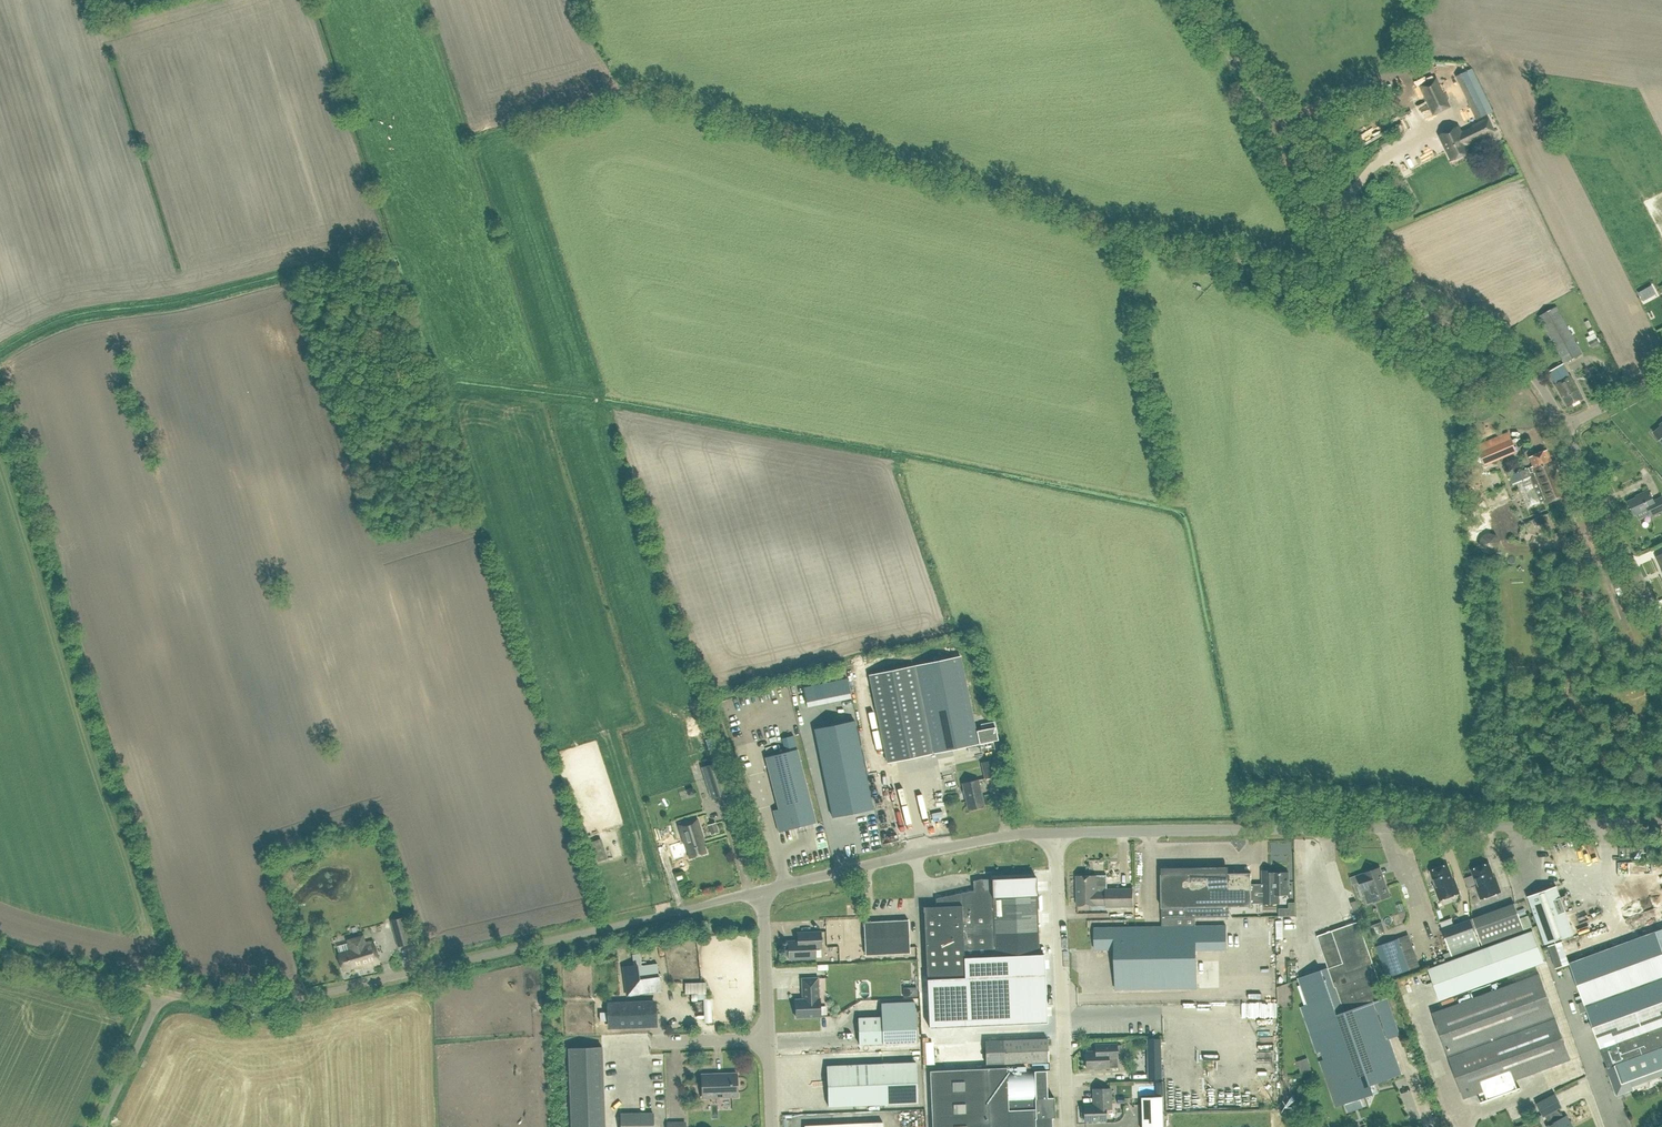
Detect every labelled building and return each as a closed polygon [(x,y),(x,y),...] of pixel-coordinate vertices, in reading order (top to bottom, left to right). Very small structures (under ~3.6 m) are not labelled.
[(1422,85),(1435,114),(1451,107),(1437,77),(1422,85)] [(1467,145),(1494,132),(1488,118),(1473,126),(1474,128),(1466,131),(1462,133),(1459,127),(1441,135),(1453,160),(1471,152),(1467,145)] [(1565,363),(1582,354),(1557,307),(1539,316),(1565,363)] [(1591,335),(1587,337),(1591,347),(1600,343),(1594,330),(1589,332),(1591,335)] [(1568,407),(1584,398),(1571,376),(1570,376),(1563,364),(1550,371),(1557,384),(1556,384),(1568,407)] [(1468,429),(1477,420),(1467,414),(1466,415),(1467,423),(1467,429),(1468,429)] [(1653,433),(1661,443),(1661,426),(1653,433)] [(1552,432),(1542,437),(1546,444),(1555,439),(1552,432)] [(1511,438),(1486,448),(1479,451),(1485,465),(1517,451),(1511,438)] [(1530,457),(1534,468),(1533,469),(1532,466),(1510,475),(1514,484),(1517,483),(1527,508),(1544,501),(1545,503),(1569,494),(1562,476),(1559,477),(1556,469),(1559,468),(1556,460),(1552,461),(1548,450),(1530,457)] [(1661,511),(1661,502),(1660,498),(1652,502),(1646,491),(1638,495),(1638,496),(1626,502),(1633,516),(1635,515),(1637,520),(1648,514),(1650,517),(1661,511)] [(1560,532),(1554,533),(1555,541),(1562,540),(1560,532)] [(913,665),(933,752),(977,742),(957,655),(913,665)] [(911,665),(867,675),(887,763),(931,753),(911,665)] [(850,698),(846,679),(802,688),(806,707),(850,698)] [(730,729),(737,728),(734,708),(727,709),(730,729)] [(855,721),(814,729),(832,817),(873,809),(855,721)] [(805,766),(806,773),(818,771),(814,747),(804,748),(807,766),(805,766)] [(797,748),(765,757),(778,808),(773,810),(779,832),(816,823),(797,748)] [(994,760),(981,762),(985,779),(997,776),(994,760)] [(719,761),(701,766),(712,799),(729,794),(719,761)] [(968,809),(984,805),(978,780),(962,783),(968,809)] [(690,858),(706,853),(702,839),(704,839),(697,819),(678,825),(684,843),(685,843),(690,858)] [(715,823),(708,825),(711,834),(718,832),(715,823)] [(594,840),(602,858),(609,855),(602,836),(594,840)] [(1493,878),(1488,864),(1472,870),(1477,884),(1476,884),(1481,899),(1500,892),(1495,877),(1493,878)] [(1573,864),(1556,870),(1560,883),(1578,876),(1573,864)] [(1452,879),(1447,865),(1431,871),(1436,885),(1434,885),(1440,900),(1459,893),(1454,878),(1452,879)] [(1390,896),(1380,868),(1357,875),(1350,878),(1353,885),(1360,882),(1360,883),(1364,896),(1372,894),(1375,902),(1390,896)] [(1262,871),(1262,885),(1251,885),(1251,903),(1262,903),(1262,904),(1279,904),(1279,895),(1289,895),(1288,873),(1274,873),(1273,871),(1262,871)] [(1161,908),(1210,907),(1210,912),(1219,912),(1219,907),(1251,907),(1251,903),(1251,885),(1251,873),(1161,875),(1161,908)] [(1097,876),(1076,876),(1077,905),(1097,905),(1097,903),(1106,903),(1106,907),(1133,907),(1133,889),(1106,889),(1106,893),(1097,893),(1097,876)] [(936,906),(923,907),(926,979),(929,1028),(1047,1024),(1044,953),(1039,953),(1036,877),(992,879),(992,890),(985,890),(982,879),(981,879),(982,882),(976,883),(976,889),(935,898),(936,906)] [(1556,886),(1529,896),(1546,943),(1574,933),(1556,886)] [(1356,900),(1351,902),(1353,910),(1359,908),(1356,900)] [(1516,905),(1474,921),(1482,944),(1524,928),(1516,905)] [(405,917),(391,920),(398,947),(412,943),(411,941),(416,940),(410,916),(405,917)] [(865,956),(903,954),(904,958),(908,958),(908,954),(910,953),(909,919),(863,921),(865,956)] [(1471,920),(1443,929),(1452,955),(1480,945),(1471,920)] [(1298,978),(1307,1005),(1300,1007),(1335,1107),(1375,1093),(1371,1085),(1402,1074),(1390,1038),(1401,1035),(1387,997),(1385,997),(1359,921),(1317,936),(1328,967),(1298,978)] [(1382,921),(1370,926),(1374,936),(1386,931),(1382,921)] [(1594,927),(1595,934),(1607,931),(1606,925),(1594,927)] [(1197,987),(1196,926),(1094,928),(1095,950),(1115,949),(1115,989),(1197,987)] [(1590,928),(1581,931),(1584,938),(1593,935),(1590,928)] [(1604,950),(1569,963),(1584,1001),(1577,1003),(1581,1013),(1587,1011),(1609,1068),(1610,1067),(1613,1075),(1610,1076),(1616,1092),(1619,1091),(1621,1094),(1633,1089),(1632,1086),(1661,1075),(1661,929),(1604,950)] [(1428,968),(1440,1000),(1544,962),(1533,930),(1428,968)] [(815,948),(822,947),(821,931),(797,932),(797,940),(788,941),(789,959),(816,958),(815,948)] [(351,950),(338,954),(343,970),(362,965),(363,968),(380,963),(373,940),(365,943),(363,936),(348,940),(351,950)] [(1398,939),(1376,946),(1387,978),(1409,971),(1403,953),(1414,949),(1410,938),(1405,936),(1398,939)] [(635,960),(647,958),(646,950),(634,952),(635,960)] [(657,963),(638,966),(640,978),(659,976),(657,963)] [(1464,1099),(1480,1093),(1483,1102),(1518,1089),(1515,1080),(1571,1060),(1540,974),(1433,1013),(1464,1099)] [(1234,987),(1241,992),(1249,981),(1242,976),(1234,987)] [(796,1017),(821,1016),(820,999),(819,999),(818,978),(802,979),(803,999),(795,1000),(796,1017)] [(701,993),(707,992),(707,979),(687,979),(687,990),(701,990),(701,993)] [(609,1005),(610,1028),(655,1026),(654,1001),(630,1002),(630,1004),(609,1005)] [(881,1016),(858,1017),(859,1044),(916,1042),(915,1002),(881,1003),(881,1016)] [(1034,1039),(1002,1041),(985,1041),(986,1063),(1048,1061),(1047,1039),(1046,1039),(1046,1028),(1034,1029),(1034,1039)] [(849,1041),(838,1042),(838,1049),(849,1048),(849,1041)] [(1117,1057),(1116,1053),(1122,1053),(1122,1044),(1116,1045),(1116,1043),(1095,1044),(1095,1051),(1085,1052),(1086,1068),(1108,1067),(1107,1057),(1117,1057)] [(602,1048),(568,1049),(571,1126),(604,1126),(602,1048)] [(918,1103),(916,1062),(827,1066),(828,1106),(918,1103)] [(1052,1118),(1054,1118),(1053,1097),(1051,1097),(1049,1070),(1007,1072),(1006,1066),(930,1070),(932,1126),(1052,1126),(1052,1118)] [(702,1098),(738,1096),(737,1073),(702,1074),(702,1098)] [(657,1086),(666,1084),(665,1078),(655,1080),(657,1086)] [(1084,1120),(1105,1120),(1105,1109),(1111,1109),(1110,1088),(1093,1089),(1093,1105),(1083,1105),(1084,1120)] [(1544,1117),(1546,1116),(1550,1124),(1547,1126),(1572,1126),(1566,1116),(1561,1118),(1557,1110),(1561,1107),(1555,1094),(1537,1104),(1544,1117)] [(1142,1126),(1162,1126),(1161,1097),(1141,1098),(1142,1126)] [(1356,1123),(1376,1112),(1369,1100),(1349,1111),(1356,1123)] [(653,1113),(621,1114),(621,1126),(654,1126),(653,1113)]
